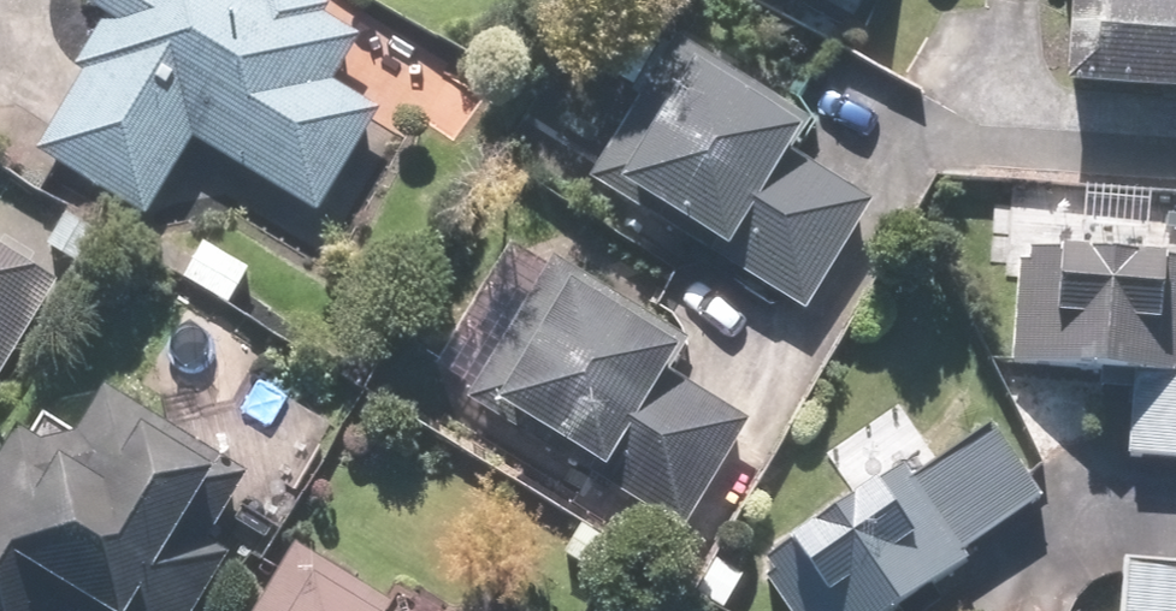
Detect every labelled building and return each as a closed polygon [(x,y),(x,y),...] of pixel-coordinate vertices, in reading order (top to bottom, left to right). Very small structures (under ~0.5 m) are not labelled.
[(90,6),(111,19),(83,62),(92,68),(39,152),(147,221),(199,138),(319,213),(381,114),(337,86),(370,33),(318,0),(94,0),(90,6)] [(1074,92),(1175,99),(1175,0),(1080,0),(1074,92)] [(675,45),(595,169),(813,310),(878,210),(801,160),(816,136),(675,45)] [(65,280),(0,242),(0,390),(65,280)] [(1024,252),(1017,364),(1131,371),(1125,461),(1175,464),(1175,257),(1024,247),(1024,252)] [(554,259),(546,273),(473,402),(690,524),(747,423),(679,384),(702,342),(554,259)] [(31,413),(0,465),(0,610),(57,610),(58,609),(62,610),(193,610),(264,489),(100,393),(31,413)] [(996,427),(919,480),(913,471),(767,571),(795,610),(897,610),(972,559),(968,553),(1046,499),(996,427)] [(396,603),(298,547),(261,610),(391,610),(396,603)] [(1129,570),(1128,610),(1175,610),(1175,571),(1129,570)]
